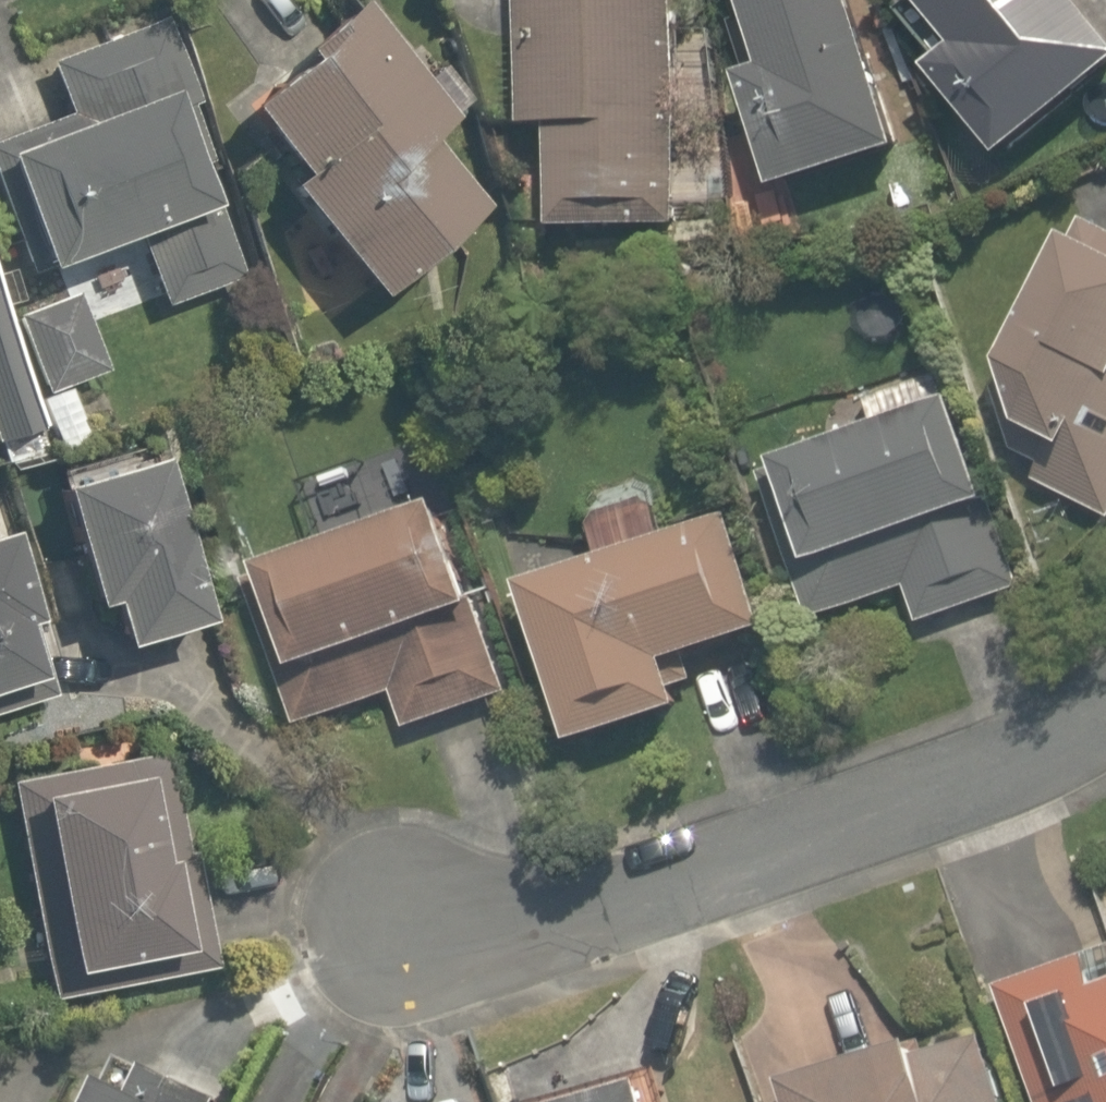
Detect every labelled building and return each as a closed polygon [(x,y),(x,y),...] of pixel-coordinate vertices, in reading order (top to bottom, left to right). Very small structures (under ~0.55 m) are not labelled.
[(692,242),(685,0),(553,0),(558,138),(578,137),(581,246),(692,242)] [(757,78),(804,207),(936,158),(878,0),(760,0),(785,68),(757,78)] [(1105,114),(1105,5),(1094,15),(1080,0),(933,0),(985,58),(957,82),(1038,174),(1105,114)] [(375,319),(490,240),(480,120),(401,5),(256,105),(311,184),(291,198),(375,319)] [(262,281),(174,24),(51,66),(75,137),(2,162),(44,287),(141,254),(162,315),(262,281)] [(1032,358),(1030,362),(1028,365),(1027,369),(1025,373),(1024,377),(1023,381),(1023,385),(1022,389),(1022,393),(1022,397),(1023,401),(1023,405),(1024,409),(1025,413),(1027,417),(1028,420),(1030,424),(1032,428),(1034,431),(1036,434),(1039,437),(1042,440),(1045,443),(1048,446),(1051,448),(1055,450),(1058,452),(1062,454),(1065,456),(1069,457),(1073,458),(1077,459),(1081,460),(1085,460),(1089,460),(1068,501),(1105,520),(1105,221),(1103,219),(1032,358)] [(32,434),(0,350),(0,446),(32,434)] [(977,403),(791,477),(810,525),(793,531),(831,628),(914,595),(929,635),(1049,587),(977,403)] [(141,659),(231,633),(179,457),(72,488),(109,616),(127,611),(141,659)] [(786,645),(747,521),(689,540),(677,501),(605,525),(617,563),(539,588),(595,763),(719,723),(703,672),(786,645)] [(263,582),(314,731),(402,700),(415,736),(532,696),(468,511),(263,582)] [(28,540),(0,549),(0,717),(60,697),(41,641),(59,636),(28,540)] [(182,743),(14,775),(58,1007),(226,975),(182,743)] [(1004,991),(1043,1101),(1105,1101),(1105,955),(1004,991)] [(991,1037),(811,1091),(815,1101),(1011,1101),(991,1037)] [(676,1078),(600,1101),(684,1101),(676,1078)] [(184,1082),(174,1101),(223,1101),(184,1082)] [(125,1092),(120,1101),(144,1101),(125,1092)]
